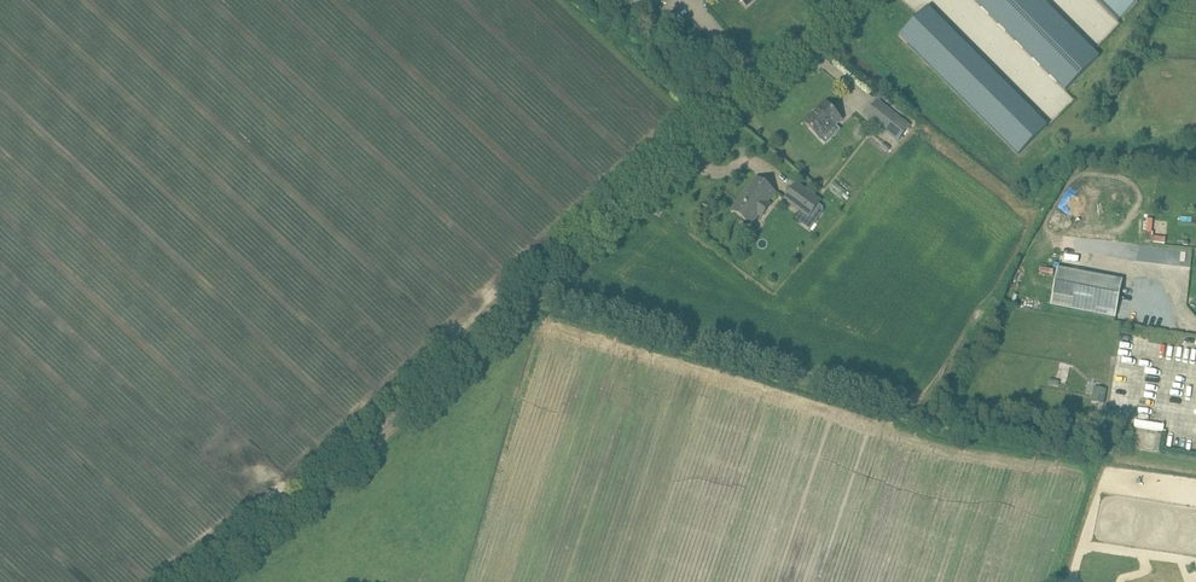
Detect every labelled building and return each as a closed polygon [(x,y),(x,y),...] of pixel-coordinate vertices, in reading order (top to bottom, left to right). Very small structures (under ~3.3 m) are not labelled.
[(649,13),(664,0),(637,0),(649,13)] [(1066,91),(1100,57),(1042,0),(974,0),(1066,91)] [(1118,22),(1140,0),(1095,0),(1118,22)] [(928,7),(899,36),(1019,155),(1048,126),(928,7)] [(877,100),(865,114),(898,141),(909,126),(877,100)] [(819,112),(806,123),(814,132),(818,137),(824,143),(839,130),(835,126),(842,120),(834,111),(825,102),(817,110),(819,112)] [(743,195),(732,211),(750,224),(757,215),(761,218),(771,205),(767,202),(775,191),(758,179),(745,197),(743,195)] [(795,183),(784,199),(801,211),(796,219),(809,229),(822,212),(822,208),(818,205),(821,201),(795,183)] [(1056,280),(1058,269),(1041,266),(1038,286),(1053,288),(1054,279),(1056,280)] [(1123,281),(1101,276),(1059,268),(1052,305),(1116,318),(1123,281)] [(1124,416),(1132,367),(1117,365),(1109,414),(1124,416)] [(1106,405),(1107,387),(1094,387),(1093,405),(1106,405)]
